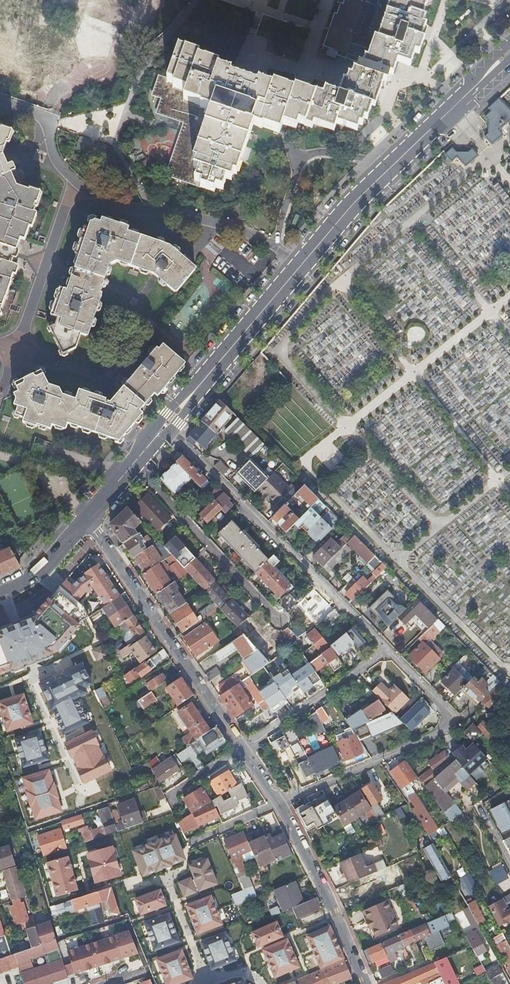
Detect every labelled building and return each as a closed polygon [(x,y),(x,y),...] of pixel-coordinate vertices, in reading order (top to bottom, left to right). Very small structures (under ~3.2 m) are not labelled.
[(33,86),(69,61),(68,34),(34,25),(40,0),(0,0),(0,77),(33,86)] [(106,59),(117,24),(88,15),(92,0),(87,0),(72,49),(106,59)] [(344,5),(342,4),(338,15),(335,14),(324,48),(339,54),(341,50),(355,55),(367,58),(367,57),(397,67),(400,60),(413,65),(417,52),(422,53),(427,40),(423,39),(426,32),(428,25),(425,23),(427,17),(424,16),(430,0),(346,0),(344,5)] [(159,112),(186,121),(168,174),(201,186),(201,187),(214,192),(216,188),(223,190),(226,179),(231,180),(234,174),(236,175),(253,127),(261,130),(262,128),(280,134),(283,126),(296,131),(299,125),(302,126),(313,129),(314,125),(334,131),(336,125),(357,132),(360,124),(363,125),(365,119),(368,120),(372,106),(375,107),(381,88),(387,71),(363,63),(363,65),(359,63),(356,70),(353,69),(351,76),(348,75),(346,82),(343,81),(339,95),(325,91),(324,96),(317,94),(316,96),(304,92),(288,87),(287,91),(273,86),(272,88),(259,84),(258,86),(243,81),(231,77),(232,74),(218,70),(219,67),(205,63),(206,59),(178,51),(169,78),(162,75),(157,90),(165,93),(163,99),(159,112)] [(152,95),(155,96),(157,90),(156,90),(161,75),(159,74),(152,95)] [(157,90),(155,96),(161,98),(156,113),(184,122),(181,129),(180,135),(166,175),(201,187),(201,186),(168,174),(186,121),(159,112),(163,99),(165,93),(157,90)] [(488,109),(490,112),(484,117),(489,122),(488,134),(484,137),(491,145),(502,136),(498,131),(509,120),(509,111),(498,99),(488,109)] [(10,134),(8,140),(9,141),(11,140),(14,132),(12,129),(1,125),(0,125),(0,128),(9,131),(10,134)] [(11,172),(8,165),(3,153),(5,147),(8,140),(10,134),(9,131),(0,128),(0,316),(2,314),(0,311),(5,297),(6,298),(12,280),(11,280),(13,274),(16,265),(12,263),(14,258),(17,250),(21,238),(25,240),(30,226),(35,212),(37,207),(35,206),(39,196),(38,194),(37,193),(36,192),(28,189),(17,185),(13,176),(11,172)] [(456,153),(452,149),(444,155),(451,162),(456,157),(464,167),(477,156),(471,150),(468,153),(456,153)] [(28,189),(36,192),(37,193),(38,194),(39,196),(35,206),(37,207),(39,206),(42,195),(40,191),(30,187),(29,187),(28,189)] [(177,291),(195,270),(195,267),(191,263),(183,257),(179,254),(172,248),(170,246),(165,244),(157,241),(139,235),(130,232),(128,231),(129,227),(128,227),(119,224),(114,222),(105,219),(103,219),(101,220),(100,222),(95,220),(91,219),(90,223),(88,228),(84,227),(83,230),(80,239),(78,244),(75,252),(75,254),(79,256),(78,257),(75,266),(74,269),(75,270),(73,276),(73,277),(71,277),(71,279),(68,288),(67,290),(60,287),(59,289),(56,300),(55,303),(52,311),(50,316),(57,318),(55,326),(54,326),(50,328),(52,332),(61,351),(63,354),(67,353),(76,348),(81,335),(86,336),(89,335),(91,327),(94,319),(96,311),(99,303),(102,296),(100,293),(102,288),(102,286),(104,280),(106,276),(109,267),(110,265),(116,262),(119,262),(128,266),(140,270),(142,270),(149,273),(154,274),(160,279),(166,285),(174,292),(177,291)] [(126,316),(117,313),(114,321),(123,324),(126,316)] [(161,393),(166,387),(167,386),(169,383),(176,376),(179,372),(185,365),(186,363),(165,345),(162,345),(159,349),(157,347),(156,349),(150,356),(129,381),(128,382),(123,387),(111,402),(106,401),(106,399),(102,398),(94,395),(90,394),(81,391),(78,392),(75,399),(72,398),(64,395),(62,395),(59,388),(49,385),(44,374),(42,370),(38,372),(18,382),(14,383),(16,388),(18,392),(13,394),(16,400),(14,405),(18,407),(16,412),(15,415),(19,417),(24,419),(23,422),(27,424),(35,426),(37,427),(38,425),(39,425),(47,428),(51,429),(53,425),(55,426),(64,429),(67,427),(69,423),(71,424),(80,427),(83,428),(92,431),(100,434),(108,437),(117,440),(120,441),(123,438),(126,435),(132,428),(136,423),(142,416),(144,414),(141,411),(143,408),(145,406),(146,404),(150,400),(151,399),(152,397),(155,394),(158,397),(161,393)] [(270,364),(262,355),(257,360),(266,369),(270,364)] [(231,412),(220,401),(217,405),(208,416),(202,422),(216,434),(232,415),(230,414),(231,412)] [(252,459),(264,447),(238,420),(226,432),(252,459)] [(216,434),(202,422),(187,440),(194,446),(197,442),(206,450),(210,445),(208,443),(214,437),(217,440),(219,437),(216,434)] [(276,470),(282,464),(265,447),(259,453),(276,470)] [(183,457),(177,463),(192,479),(200,487),(207,481),(194,468),(183,457)] [(229,469),(220,460),(215,466),(223,474),(229,469)] [(251,460),(236,475),(250,488),(264,473),(251,460)] [(192,479),(177,463),(161,479),(182,502),(192,492),(185,485),(192,479)] [(273,473),(258,489),(275,505),(290,490),(273,473)] [(301,489),(304,486),(299,480),(296,484),(301,489)] [(203,490),(209,483),(207,481),(200,487),(203,490)] [(222,489),(219,486),(205,498),(211,504),(218,497),(223,492),(224,492),(222,489)] [(311,508),(319,500),(304,486),(301,489),(271,518),(285,533),(292,526),(294,524),(299,519),(287,507),(289,505),(291,507),(298,501),(301,500),(304,504),(303,507),(298,512),(302,516),(311,508)] [(223,492),(218,497),(218,498),(226,506),(231,501),(223,492)] [(170,518),(149,495),(136,508),(144,516),(141,518),(146,524),(149,522),(157,530),(170,518)] [(226,506),(218,498),(200,515),(207,523),(226,506)] [(299,519),(294,524),(298,528),(300,526),(302,528),(307,533),(310,530),(321,519),(317,515),(326,507),(319,500),(311,508),(302,516),(299,519)] [(141,522),(128,508),(110,526),(123,544),(137,535),(134,531),(134,529),(141,522)] [(330,532),(335,527),(332,524),(329,527),(321,519),(310,530),(307,533),(318,544),(326,536),(330,532)] [(219,534),(256,573),(269,560),(232,521),(219,534)] [(341,548),(354,535),(345,526),(336,535),(340,539),(340,540),(343,543),(338,547),(340,549),(341,548)] [(20,567),(1,532),(0,532),(0,575),(20,567)] [(137,535),(123,544),(122,545),(126,551),(127,551),(133,559),(135,557),(146,550),(141,542),(143,540),(139,534),(137,535)] [(195,558),(175,536),(164,547),(177,561),(184,569),(195,558)] [(368,564),(375,557),(354,536),(347,543),(359,555),(367,563),(368,564)] [(313,557),(322,567),(323,567),(334,556),(329,551),(336,545),(333,541),(334,539),(332,537),(326,544),(321,549),(313,557)] [(152,546),(146,550),(135,557),(140,565),(157,554),(152,546)] [(346,554),(341,548),(340,549),(334,556),(323,567),(327,572),(346,554)] [(162,562),(157,554),(140,565),(146,573),(162,562)] [(280,561),(274,555),(269,560),(256,573),(279,598),(291,587),(273,568),(280,561)] [(364,566),(367,563),(359,555),(356,558),(364,566)] [(376,578),(386,568),(375,556),(375,557),(368,564),(375,571),(373,574),(374,576),(376,578)] [(184,569),(204,591),(204,590),(208,587),(214,581),(215,580),(195,558),(184,569)] [(163,561),(162,562),(146,573),(144,574),(157,594),(171,584),(163,572),(167,569),(167,568),(163,561)] [(187,573),(177,561),(169,567),(177,580),(187,573)] [(94,588),(108,578),(98,564),(82,574),(92,586),(94,588)] [(375,588),(391,572),(386,568),(376,578),(374,580),(355,598),(362,605),(377,590),(375,588)] [(82,574),(76,582),(71,587),(63,582),(49,599),(46,597),(32,614),(0,626),(0,675),(57,653),(85,618),(80,606),(76,602),(83,594),(85,592),(92,586),(82,574)] [(386,590),(398,579),(392,574),(381,586),(386,591),(386,590)] [(352,601),(355,598),(374,580),(372,577),(367,582),(362,577),(356,584),(349,590),(348,591),(349,592),(346,595),(352,601)] [(108,578),(94,588),(106,606),(119,597),(121,596),(108,578)] [(204,591),(221,610),(223,608),(231,600),(214,581),(208,587),(204,590),(204,591)] [(174,582),(171,584),(157,594),(170,614),(178,608),(185,604),(176,590),(178,589),(174,582)] [(306,596),(314,589),(309,584),(304,589),(307,591),(304,594),(306,596)] [(335,610),(315,589),(314,589),(306,596),(302,600),(301,601),(301,602),(311,613),(307,616),(316,626),(322,621),(328,616),(335,610)] [(386,591),(368,608),(380,620),(381,620),(388,629),(400,618),(406,611),(407,611),(403,607),(398,607),(392,602),(390,600),(389,594),(390,594),(386,590),(386,591)] [(287,596),(285,596),(278,603),(288,614),(297,605),(301,602),(301,601),(297,597),(294,599),(290,594),(287,596)] [(119,597),(106,606),(99,611),(102,616),(106,614),(107,616),(103,619),(105,621),(106,620),(126,607),(119,597)] [(221,610),(237,628),(249,618),(238,606),(232,600),(231,600),(223,608),(221,610)] [(433,625),(438,620),(418,600),(411,607),(407,611),(406,611),(400,618),(407,625),(412,620),(425,634),(433,625)] [(311,613),(301,602),(297,605),(307,616),(311,613)] [(186,603),(185,604),(178,608),(179,610),(171,616),(182,633),(195,623),(201,618),(200,616),(196,618),(186,603)] [(219,609),(217,606),(202,618),(204,621),(219,609)] [(112,622),(115,628),(116,627),(132,616),(126,607),(106,620),(108,624),(112,622)] [(340,614),(335,609),(335,610),(328,616),(322,621),(326,626),(340,614)] [(132,616),(116,627),(128,646),(131,644),(132,643),(145,635),(132,616)] [(202,618),(201,618),(195,623),(182,633),(180,634),(195,657),(217,641),(204,621),(202,618)] [(256,641),(263,636),(251,622),(244,628),(256,641)] [(437,630),(433,625),(425,634),(419,639),(422,643),(408,656),(425,673),(439,659),(423,644),(437,630)] [(242,634),(236,627),(232,631),(238,637),(242,634)] [(293,644),(295,642),(298,640),(287,628),(283,631),(293,644)] [(305,656),(309,663),(316,658),(314,655),(319,651),(320,653),(329,646),(315,629),(307,636),(313,645),(309,648),(303,653),(303,654),(305,656)] [(331,646),(339,656),(339,655),(354,643),(346,633),(331,646)] [(242,634),(238,637),(213,654),(218,662),(237,650),(243,659),(257,650),(242,634)] [(252,645),(258,652),(262,648),(267,654),(273,648),(263,636),(256,641),(252,645)] [(128,646),(119,652),(122,656),(131,651),(139,662),(155,652),(146,637),(133,646),(132,643),(131,644),(128,646)] [(334,671),(343,665),(337,657),(331,647),(322,654),(311,663),(310,662),(309,663),(309,664),(309,665),(316,674),(320,672),(319,670),(329,663),(334,671)] [(135,667),(124,676),(128,683),(139,675),(141,677),(155,667),(154,666),(158,663),(163,659),(163,660),(168,657),(163,650),(136,669),(135,667)] [(268,663),(257,650),(243,659),(252,674),(259,670),(268,663)] [(266,660),(269,663),(273,660),(278,656),(276,652),(266,660)] [(476,659),(469,652),(465,655),(472,662),(476,659)] [(303,654),(295,659),(302,669),(309,665),(309,664),(309,663),(305,656),(303,654)] [(337,657),(343,665),(350,660),(347,656),(343,657),(339,655),(339,656),(337,657)] [(278,656),(273,660),(281,672),(283,671),(286,668),(278,656)] [(447,665),(451,669),(456,663),(453,660),(447,665)] [(36,684),(62,735),(88,722),(75,697),(85,692),(83,687),(91,684),(80,663),(60,672),(62,676),(54,680),(52,675),(36,684)] [(303,693),(320,681),(316,674),(309,665),(302,669),(292,676),(302,691),(303,693)] [(252,674),(249,677),(252,681),(267,672),(264,667),(259,670),(252,674)] [(211,681),(222,674),(218,668),(207,674),(211,681)] [(291,675),(286,668),(283,671),(287,677),(291,675)] [(454,670),(442,682),(454,695),(467,683),(454,670)] [(150,692),(167,682),(162,675),(146,685),(150,692)] [(285,699),(287,701),(295,696),(302,691),(292,676),(291,675),(287,677),(284,680),(281,676),(278,678),(280,682),(276,685),(285,699)] [(249,677),(242,681),(258,705),(258,704),(264,700),(252,681),(249,677)] [(272,708),(285,699),(276,685),(271,678),(269,680),(271,683),(260,690),(266,700),(272,708)] [(477,705),(488,694),(483,689),(487,685),(481,680),(479,682),(478,682),(477,682),(473,678),(462,689),(477,705)] [(226,692),(237,684),(233,679),(219,688),(223,694),(226,692)] [(176,708),(193,696),(181,680),(167,689),(176,704),(174,705),(176,708)] [(501,683),(482,702),(485,706),(488,708),(504,692),(509,698),(509,692),(501,683)] [(223,694),(220,696),(234,718),(252,706),(238,684),(226,692),(223,694)] [(371,692),(391,711),(394,715),(409,700),(394,685),(387,692),(379,684),(371,692)] [(5,732),(32,723),(23,693),(0,700),(0,715),(5,732)] [(156,700),(151,693),(138,701),(142,709),(156,700)] [(108,696),(99,700),(103,709),(112,705),(108,696)] [(351,729),(355,727),(379,717),(387,713),(378,700),(369,706),(351,718),(349,716),(344,720),(351,729)] [(411,711),(410,710),(404,716),(410,723),(416,717),(422,722),(433,711),(422,700),(411,711)] [(369,706),(367,703),(349,716),(351,718),(369,706)] [(198,740),(210,732),(191,704),(178,713),(189,731),(191,730),(198,740)] [(316,712),(316,713),(321,724),(329,719),(321,707),(316,711),(316,712)] [(317,734),(324,731),(321,724),(316,713),(316,712),(309,716),(317,734)] [(355,727),(351,729),(354,735),(382,723),(379,717),(355,727)] [(473,724),(469,720),(465,724),(468,728),(473,724)] [(482,722),(477,727),(493,744),(498,738),(482,722)] [(481,733),(473,724),(468,728),(463,732),(472,742),(481,733)] [(284,735),(276,739),(281,750),(290,746),(305,778),(315,773),(308,758),(307,759),(292,726),(283,732),(284,735)] [(206,754),(225,742),(216,728),(210,732),(198,740),(195,742),(190,745),(195,755),(196,757),(204,751),(206,754)] [(13,738),(22,768),(47,760),(39,730),(13,738)] [(367,741),(372,750),(386,743),(379,730),(365,737),(367,741)] [(65,744),(83,780),(108,768),(90,732),(65,744)] [(190,745),(195,742),(191,735),(183,740),(187,746),(190,745)] [(361,753),(365,751),(355,735),(337,744),(341,753),(339,754),(341,759),(343,758),(344,760),(361,753)] [(472,756),(491,743),(485,737),(468,750),(472,756)] [(470,743),(466,738),(451,751),(456,757),(470,743)] [(198,771),(204,768),(196,757),(195,755),(190,745),(187,746),(186,747),(187,749),(177,756),(181,763),(188,759),(189,761),(192,762),(198,771)] [(315,773),(339,762),(332,748),(308,758),(315,773)] [(472,756),(468,750),(464,753),(468,759),(472,756)] [(434,771),(450,760),(444,751),(428,763),(434,771)] [(157,766),(160,764),(156,757),(148,763),(151,770),(157,766)] [(461,782),(469,775),(455,760),(424,787),(443,813),(454,805),(440,787),(451,778),(455,782),(458,779),(461,782)] [(410,782),(417,777),(405,761),(390,773),(413,807),(410,808),(428,837),(437,830),(410,788),(413,786),(410,782)] [(159,771),(157,766),(151,770),(154,775),(159,783),(178,770),(173,762),(159,771)] [(241,783),(245,781),(237,768),(233,771),(241,783)] [(20,778),(31,819),(58,811),(47,769),(20,778)] [(297,783),(291,769),(284,772),(290,786),(297,783)] [(238,785),(241,783),(233,771),(231,772),(238,785)] [(434,777),(429,771),(420,778),(425,785),(434,777)] [(509,782),(509,774),(509,775),(508,771),(498,778),(503,787),(509,782)] [(220,796),(232,789),(237,786),(228,772),(210,783),(218,797),(220,796)] [(480,788),(488,797),(495,792),(487,782),(480,788)] [(503,787),(501,788),(503,791),(504,794),(508,800),(509,805),(509,782),(503,787)] [(246,796),(241,783),(238,785),(237,786),(232,789),(237,799),(246,796)] [(370,808),(374,805),(382,800),(372,784),(359,791),(370,808)] [(157,800),(163,799),(160,787),(154,788),(157,800)] [(192,814),(210,802),(201,788),(183,800),(192,814)] [(356,817),(370,808),(359,791),(358,789),(355,791),(356,793),(347,799),(346,800),(356,817)] [(222,801),(220,796),(218,797),(215,800),(213,800),(221,815),(237,807),(233,797),(231,797),(230,795),(228,796),(229,798),(222,801)] [(117,833),(142,824),(133,799),(118,804),(124,823),(119,825),(117,821),(113,822),(114,825),(117,833)] [(348,822),(356,817),(346,800),(332,808),(342,826),(348,822)] [(508,800),(501,804),(506,814),(503,816),(497,806),(490,810),(496,821),(495,822),(499,829),(507,824),(506,822),(509,820),(509,823),(509,805),(508,800)] [(191,829),(219,817),(212,801),(210,802),(192,814),(186,817),(177,823),(181,831),(182,833),(191,829)] [(323,820),(327,819),(320,801),(302,808),(312,833),(326,827),(323,820)] [(376,818),(381,816),(374,805),(370,808),(376,818)] [(394,810),(399,819),(404,817),(399,808),(394,810)] [(107,836),(117,833),(114,825),(113,822),(108,809),(98,813),(107,836)] [(450,822),(458,817),(459,816),(455,810),(445,816),(450,822)] [(81,816),(60,823),(63,831),(83,824),(81,816)] [(445,830),(443,826),(437,830),(428,837),(430,840),(445,830)] [(89,830),(93,841),(98,839),(94,828),(89,830)] [(80,833),(84,844),(93,841),(89,830),(80,833)] [(44,857),(66,849),(59,831),(37,838),(44,857)] [(248,844),(243,833),(224,842),(231,859),(232,859),(237,856),(251,850),(248,844)] [(131,849),(142,876),(185,859),(174,834),(131,849)] [(272,834),(264,837),(275,859),(276,862),(291,856),(282,836),(274,839),(272,834)] [(311,839),(314,844),(320,842),(318,836),(311,839)] [(275,859),(264,837),(248,844),(251,850),(259,868),(266,865),(265,863),(275,859)] [(370,848),(379,844),(377,838),(368,841),(370,848)] [(15,865),(9,847),(0,850),(0,870),(15,865)] [(86,855),(94,881),(118,875),(112,848),(86,855)] [(427,855),(431,862),(432,865),(439,876),(441,875),(446,883),(452,880),(435,851),(427,855)] [(366,868),(360,854),(339,863),(342,871),(345,877),(348,884),(352,883),(377,872),(373,864),(366,868)] [(226,856),(210,862),(224,896),(219,899),(225,912),(259,898),(252,887),(242,891),(240,892),(226,856)] [(178,883),(184,897),(216,883),(205,857),(187,865),(191,877),(178,883)] [(46,864),(55,896),(76,891),(67,858),(46,864)] [(404,860),(395,864),(397,870),(406,866),(404,860)] [(235,873),(234,873),(242,891),(252,887),(250,882),(249,882),(246,875),(244,876),(242,870),(243,870),(240,862),(234,864),(232,865),(235,873)] [(509,885),(509,879),(502,864),(489,871),(499,891),(509,885)] [(403,885),(393,865),(377,872),(352,883),(360,904),(403,885)] [(27,896),(18,866),(3,871),(13,901),(19,899),(27,896)] [(462,878),(470,892),(477,888),(469,874),(462,878)] [(292,908),(303,904),(294,882),(274,890),(283,912),(292,908)] [(120,893),(118,886),(111,888),(114,895),(120,893)] [(160,887),(131,897),(139,918),(168,907),(160,887)] [(111,888),(51,906),(54,916),(73,912),(108,901),(112,912),(120,914),(116,901),(114,895),(111,888)] [(114,895),(116,901),(122,899),(120,893),(114,895)] [(208,895),(184,905),(196,935),(220,925),(208,895)] [(317,898),(316,898),(303,904),(292,908),(296,918),(321,908),(317,898)] [(15,906),(10,907),(16,925),(22,924),(23,930),(27,929),(36,927),(33,917),(29,918),(24,903),(21,903),(19,899),(13,901),(15,906)] [(509,910),(503,900),(503,899),(488,907),(495,921),(499,928),(509,922),(509,909),(509,910)] [(363,911),(367,919),(367,920),(369,919),(373,927),(371,928),(375,937),(398,927),(386,901),(363,911)] [(467,906),(468,909),(478,927),(485,923),(473,902),(467,906)] [(473,931),(479,928),(478,927),(468,909),(463,912),(473,931)] [(281,921),(293,917),(291,910),(279,914),(281,921)] [(181,942),(168,911),(140,922),(152,953),(181,942)] [(451,912),(442,917),(445,923),(455,919),(451,912)] [(442,917),(424,924),(410,931),(414,942),(423,938),(429,951),(444,945),(438,931),(446,927),(445,924),(445,923),(442,917)] [(367,920),(367,919),(364,921),(369,930),(371,929),(371,928),(373,927),(369,919),(367,920)] [(248,932),(256,948),(282,936),(276,921),(248,932)] [(50,922),(36,927),(42,946),(56,942),(50,922)] [(303,935),(319,968),(342,958),(328,925),(303,935)] [(33,949),(42,946),(38,934),(36,927),(27,929),(33,949)] [(240,962),(228,931),(200,942),(211,972),(240,962)] [(414,942),(410,931),(398,936),(402,947),(408,945),(412,955),(419,952),(414,942)] [(465,938),(476,957),(485,952),(474,933),(465,938)] [(5,936),(0,938),(0,960),(12,956),(5,936)] [(386,956),(388,962),(394,959),(391,952),(402,947),(398,936),(380,943),(385,955),(386,956)] [(67,953),(71,964),(74,975),(122,959),(115,937),(67,953)] [(260,949),(273,979),(298,968),(286,939),(260,949)] [(64,967),(62,961),(62,960),(56,942),(50,943),(42,946),(33,949),(27,951),(15,955),(18,966),(24,983),(51,983),(68,979),(67,977),(64,967)] [(15,955),(27,951),(25,943),(12,947),(15,955)] [(362,951),(367,964),(374,962),(386,956),(385,955),(380,943),(362,951)] [(509,945),(507,943),(498,948),(509,968),(506,970),(509,977),(509,948),(509,945)] [(162,983),(183,983),(195,979),(182,947),(152,958),(162,983)] [(301,957),(307,970),(315,966),(309,953),(301,957)] [(12,956),(0,960),(0,973),(18,966),(15,955),(12,956)] [(386,956),(374,962),(375,965),(378,964),(378,966),(388,962),(386,956)] [(450,972),(445,958),(385,983),(415,983),(420,982),(438,974),(439,977),(450,972)] [(343,960),(335,963),(322,969),(328,983),(338,983),(336,981),(349,975),(343,960)] [(71,964),(64,967),(67,977),(74,975),(71,964)] [(491,983),(508,983),(498,966),(485,973),(491,983)] [(380,980),(394,974),(390,967),(377,973),(380,980)] [(322,969),(293,981),(295,983),(326,983),(328,983),(322,969)] [(450,972),(439,977),(442,983),(456,983),(450,972)] [(438,974),(420,982),(421,983),(429,983),(442,983),(439,977),(438,974)] [(349,975),(336,981),(338,983),(351,979),(349,975)]
